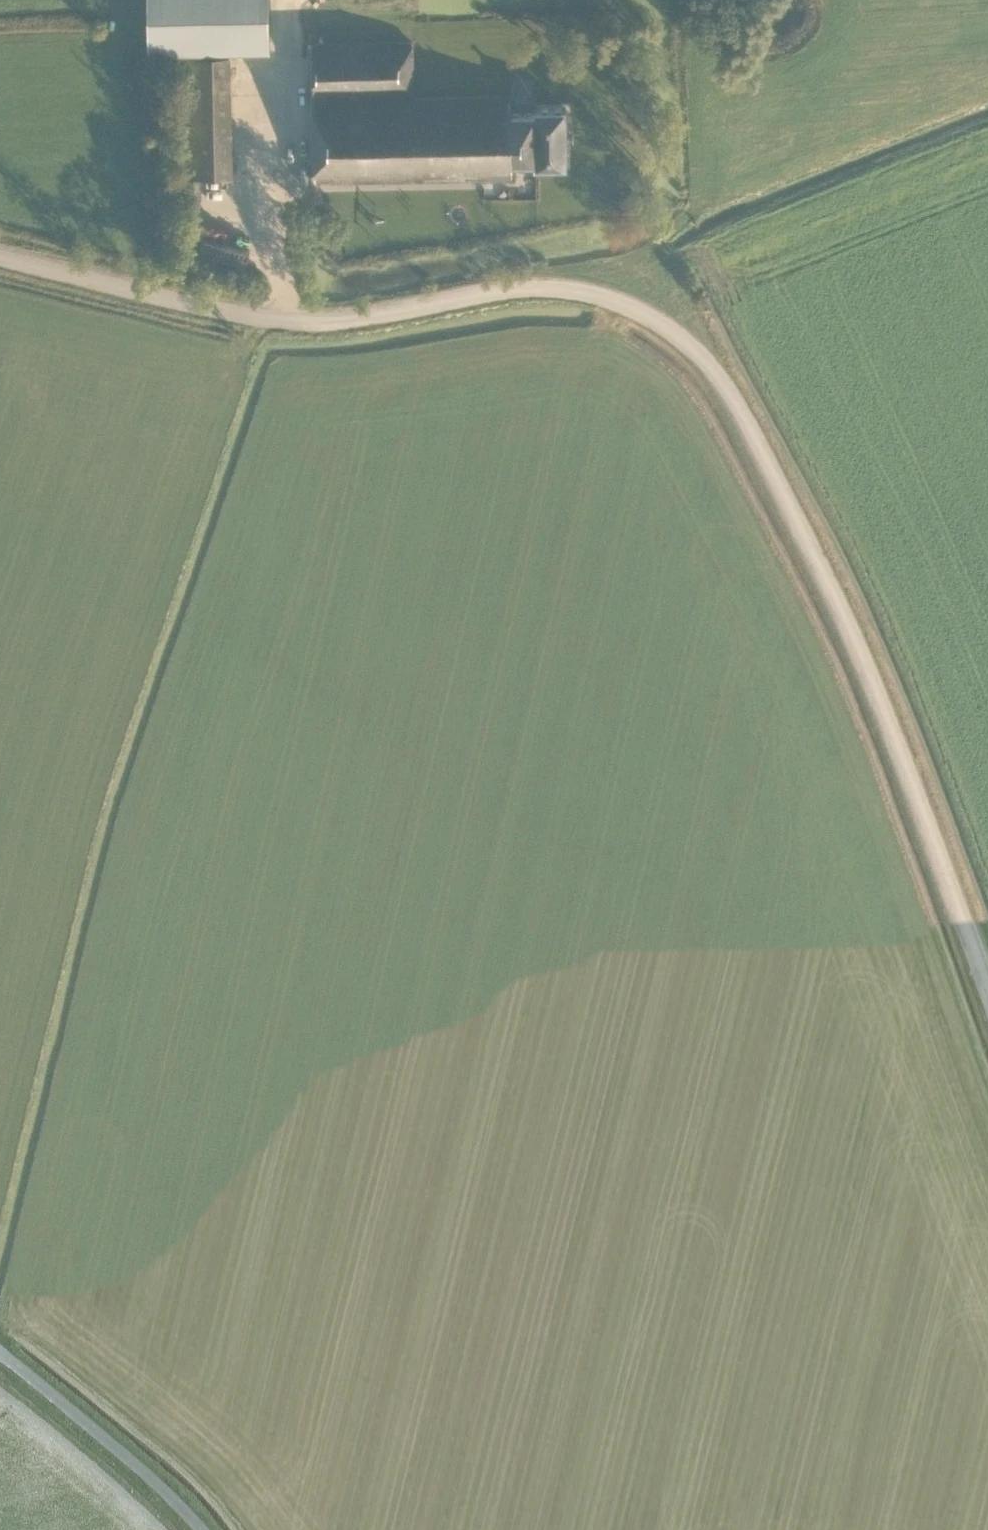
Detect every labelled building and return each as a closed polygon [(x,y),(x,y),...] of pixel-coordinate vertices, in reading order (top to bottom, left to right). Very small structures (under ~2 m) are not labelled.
[(151,51),(271,49),(270,0),(150,0),(151,51)] [(537,165),(568,164),(567,107),(537,107),(537,111),(511,111),(511,94),(413,97),(413,41),(313,43),(315,179),(513,176),(513,161),(537,160),(537,165)] [(234,174),(233,53),(180,54),(182,175),(234,174)]
